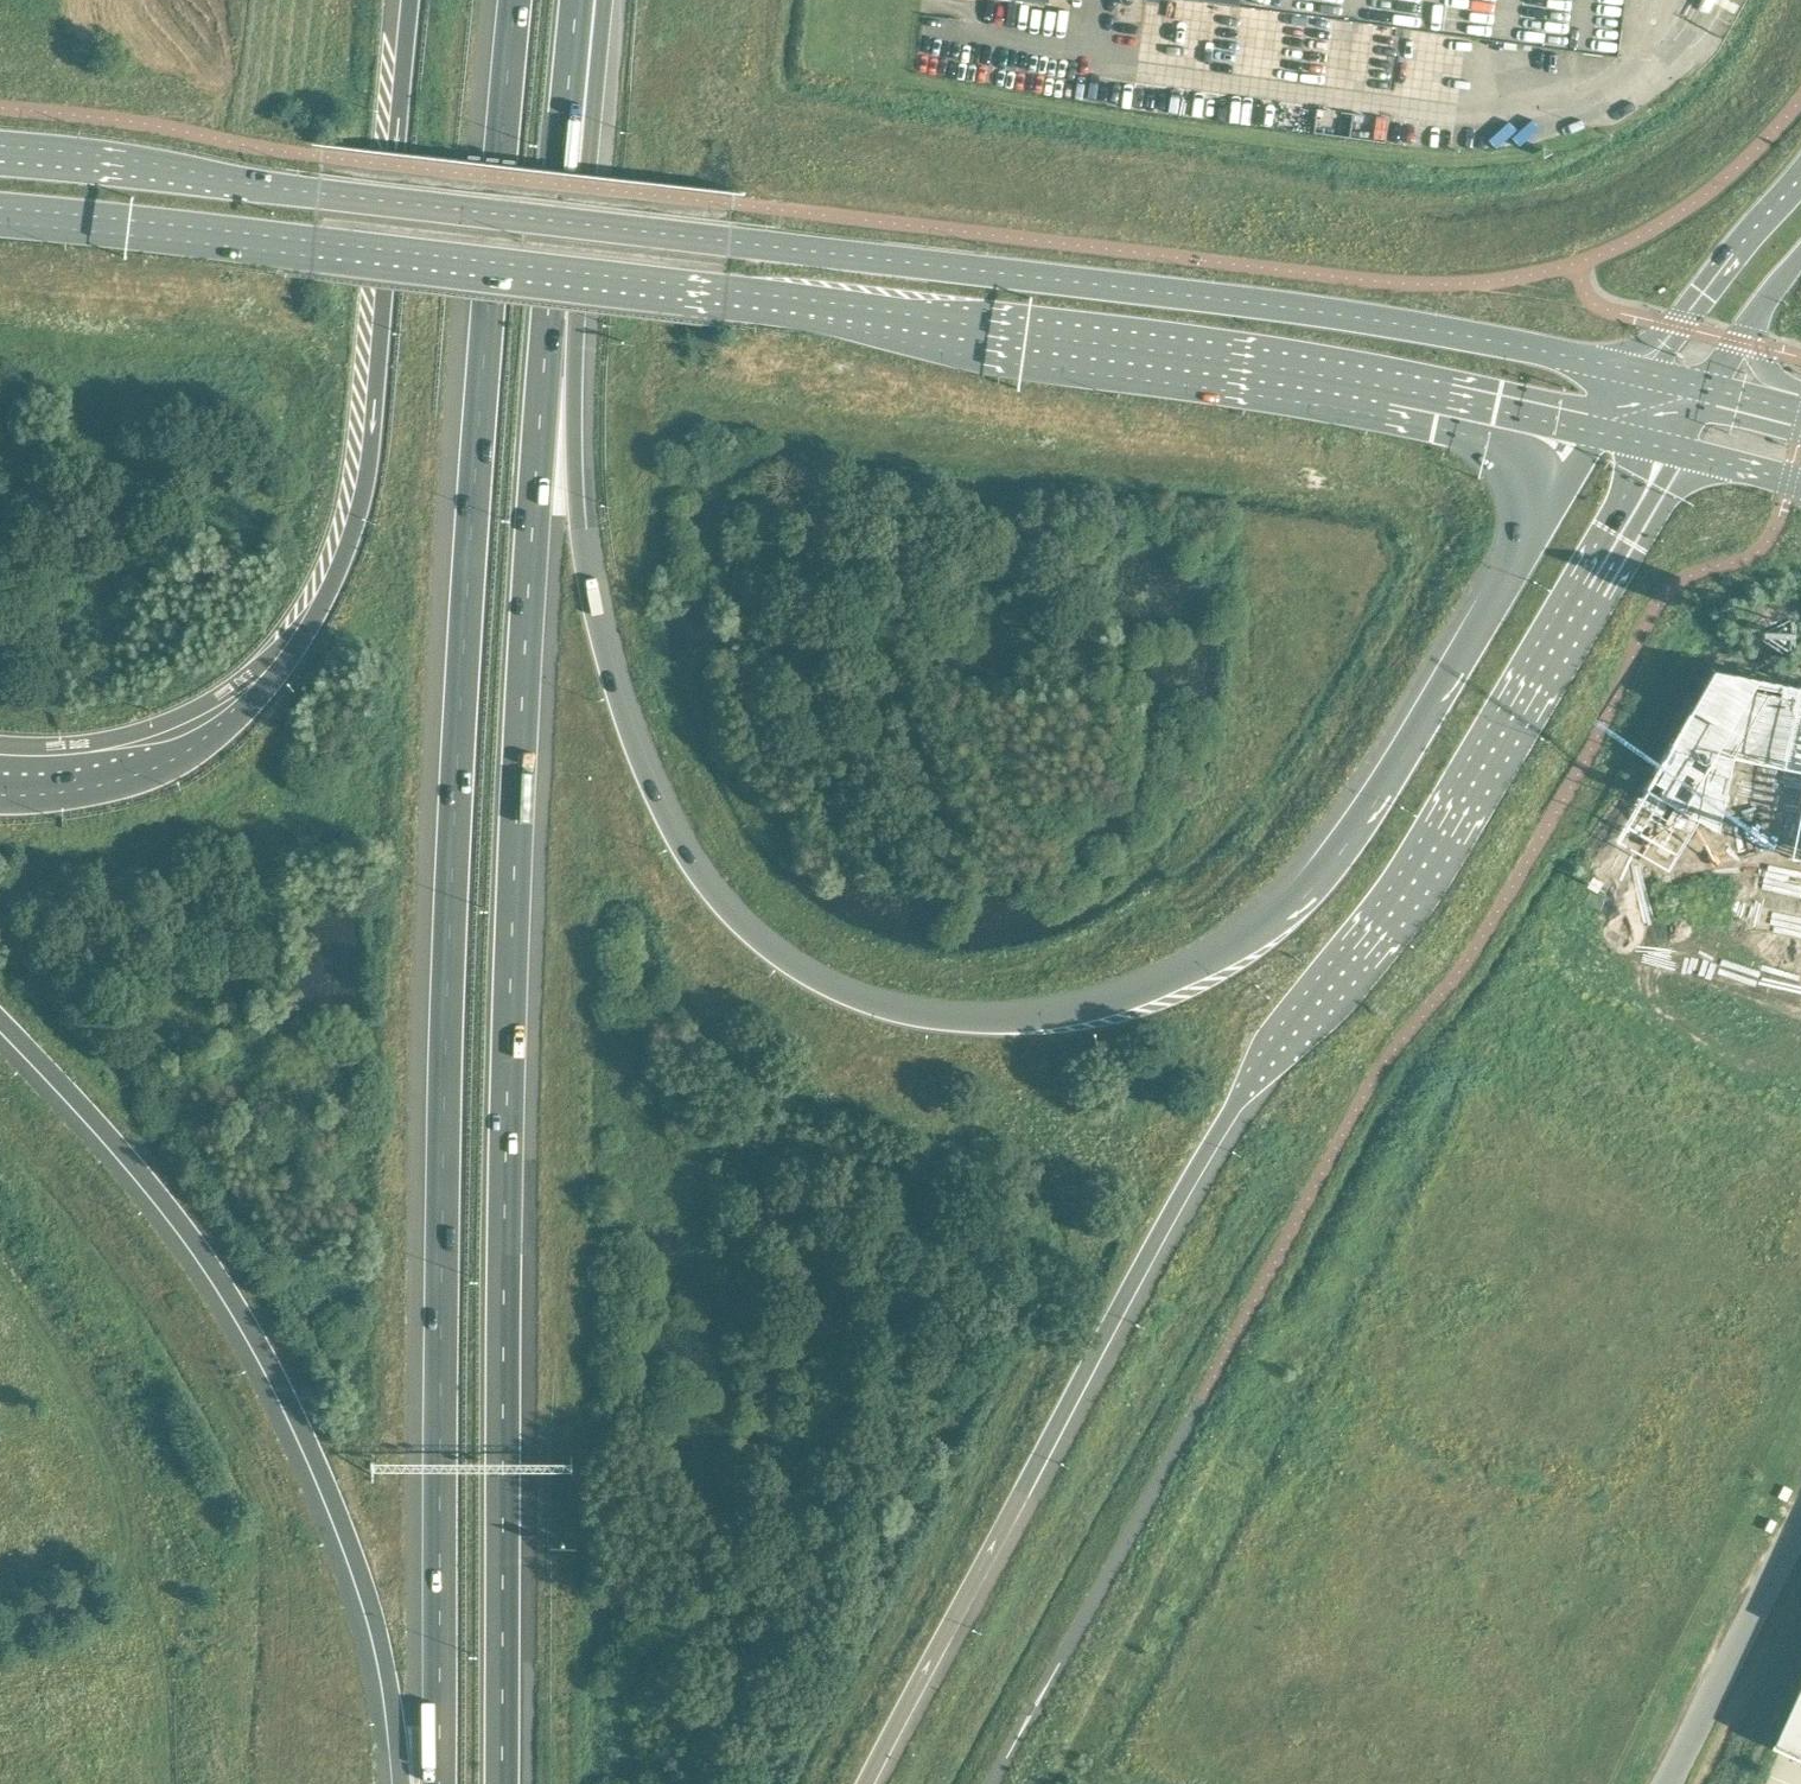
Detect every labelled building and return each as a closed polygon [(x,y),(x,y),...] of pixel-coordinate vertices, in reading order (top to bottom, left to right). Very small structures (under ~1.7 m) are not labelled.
[(1617,57),(1624,0),(1193,0),(1617,57)] [(1750,579),(1746,639),(1800,642),(1800,632),(1800,594),(1777,593),(1779,556),(1771,556),(1770,580),(1750,579)] [(1623,826),(1676,857),(1689,834),(1697,820),(1716,831),(1714,843),(1800,861),(1800,686),(1713,669),(1635,804),(1623,826)] [(1781,1745),(1800,1754),(1800,1700),(1781,1745)]
